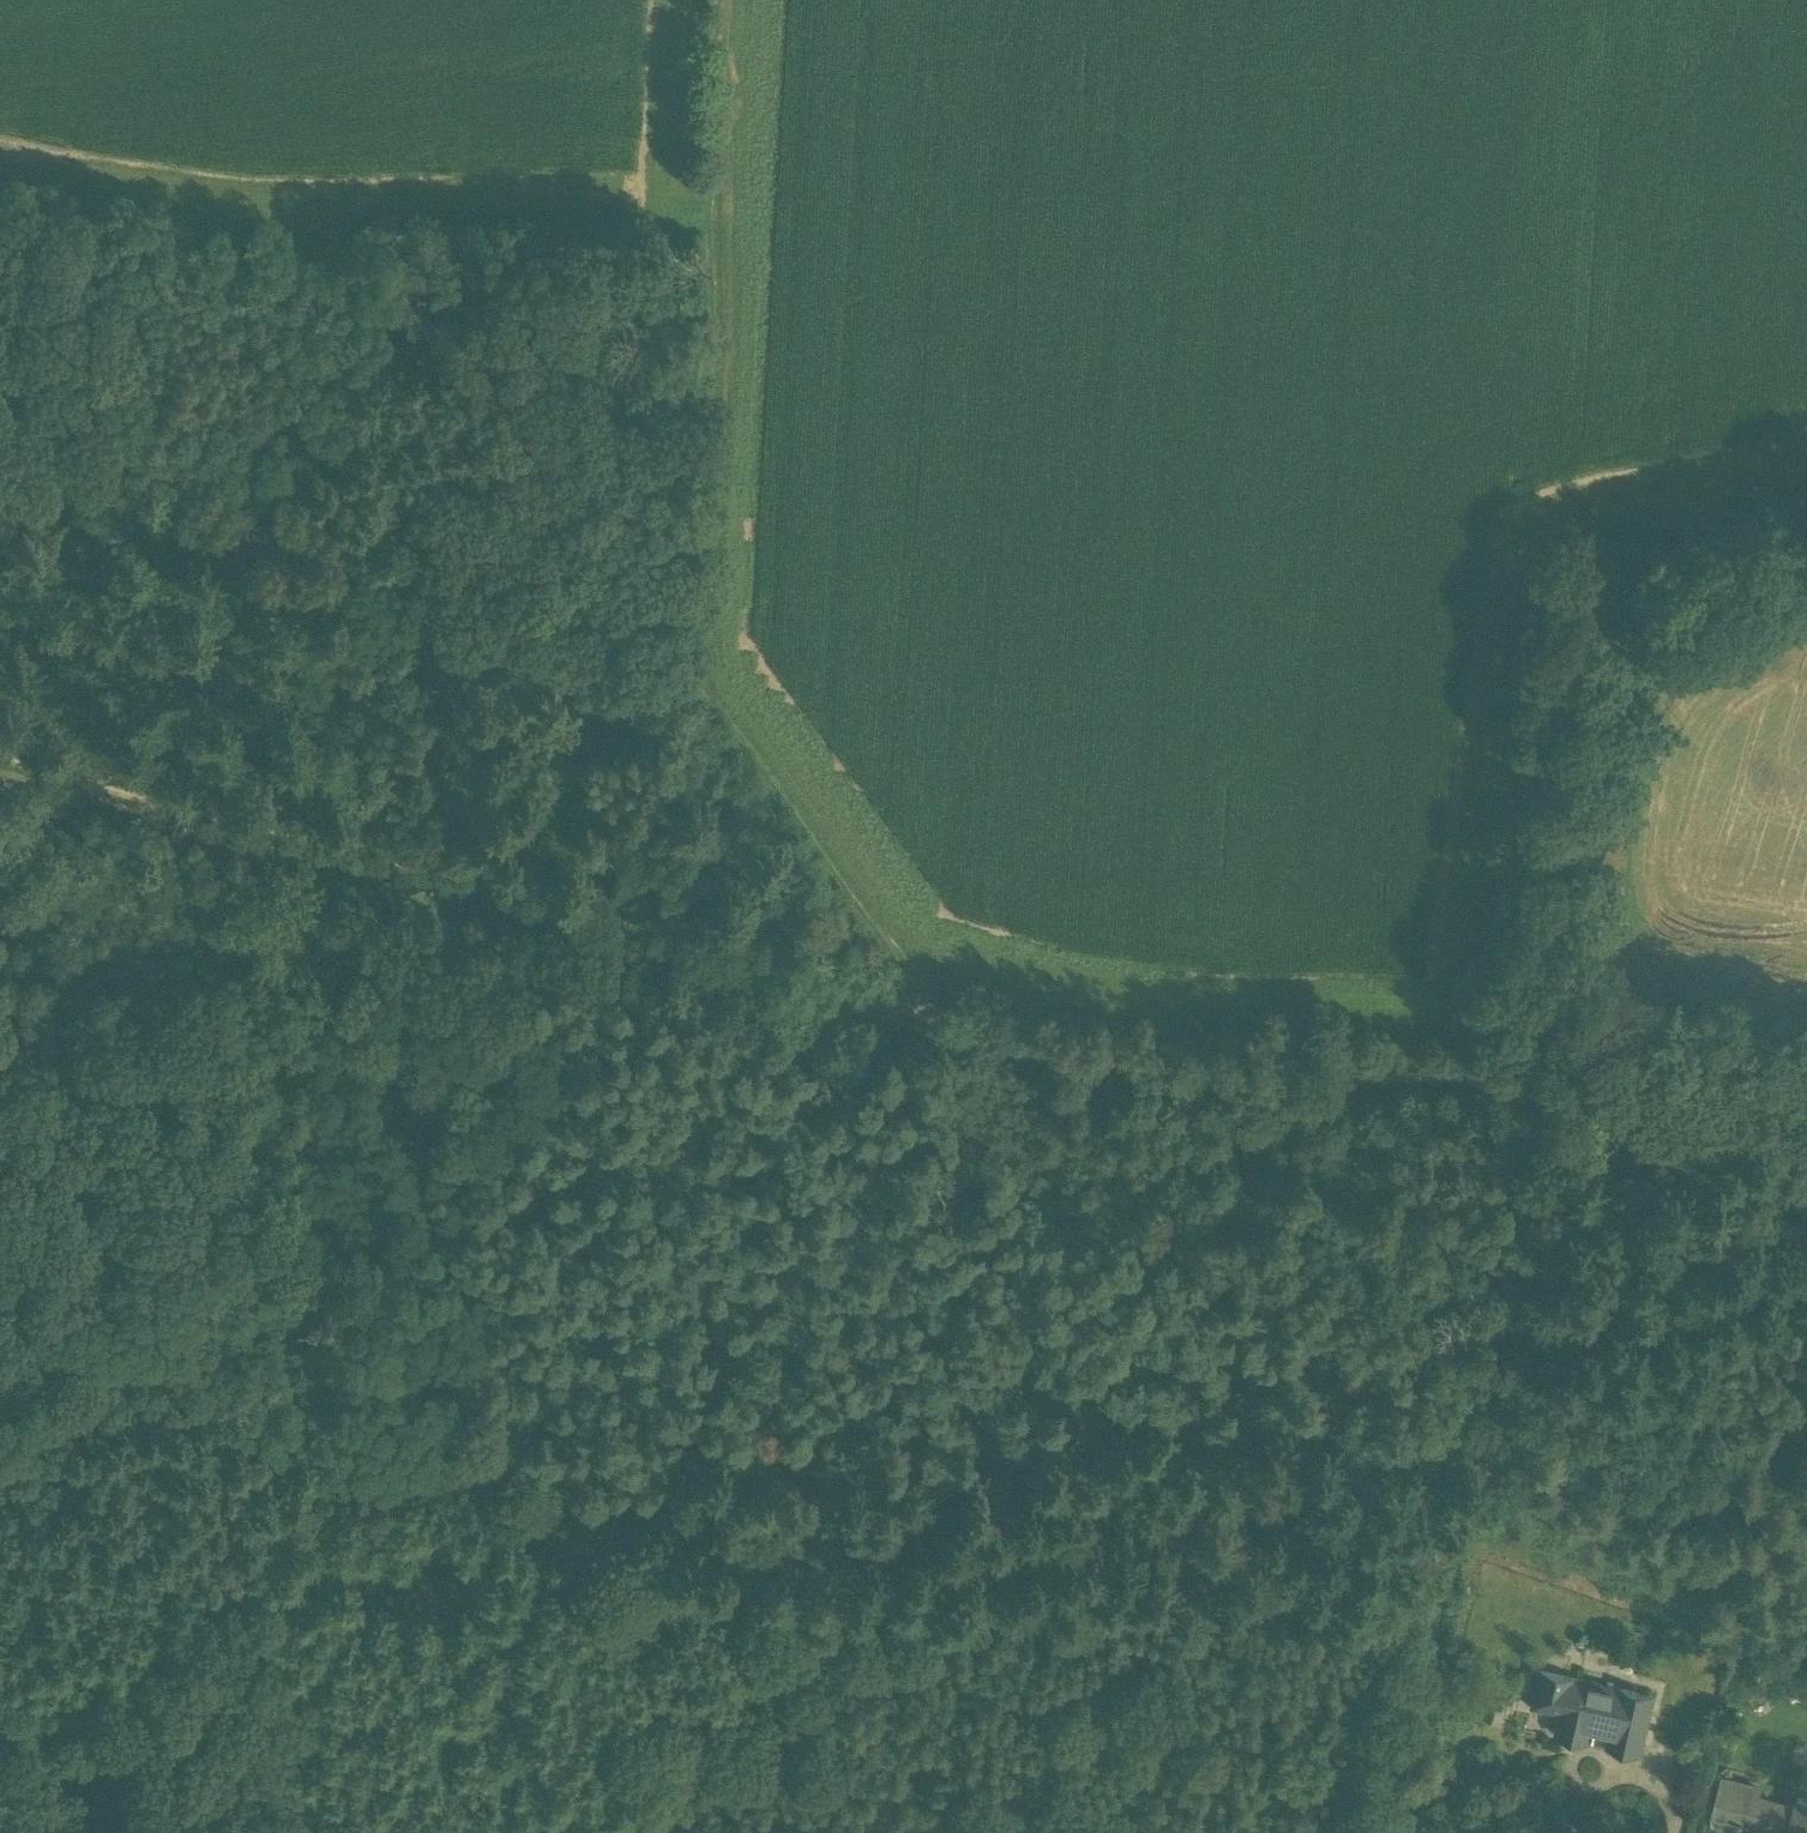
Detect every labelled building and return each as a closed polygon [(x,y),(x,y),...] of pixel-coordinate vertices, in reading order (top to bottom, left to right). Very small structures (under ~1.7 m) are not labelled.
[(1640,1752),(1653,1696),(1541,1669),(1535,1695),(1535,1696),(1535,1697),(1535,1699),(1536,1701),(1537,1702),(1539,1704),(1542,1706),(1543,1707),(1561,1711),(1556,1732),(1585,1739),(1589,1736),(1591,1731),(1609,1735),(1608,1741),(1611,1745),(1640,1752)] [(1753,1797),(1756,1787),(1722,1778),(1712,1813),(1789,1832),(1788,1832),(1806,1832),(1806,1800),(1798,1797),(1795,1808),(1753,1797)]
